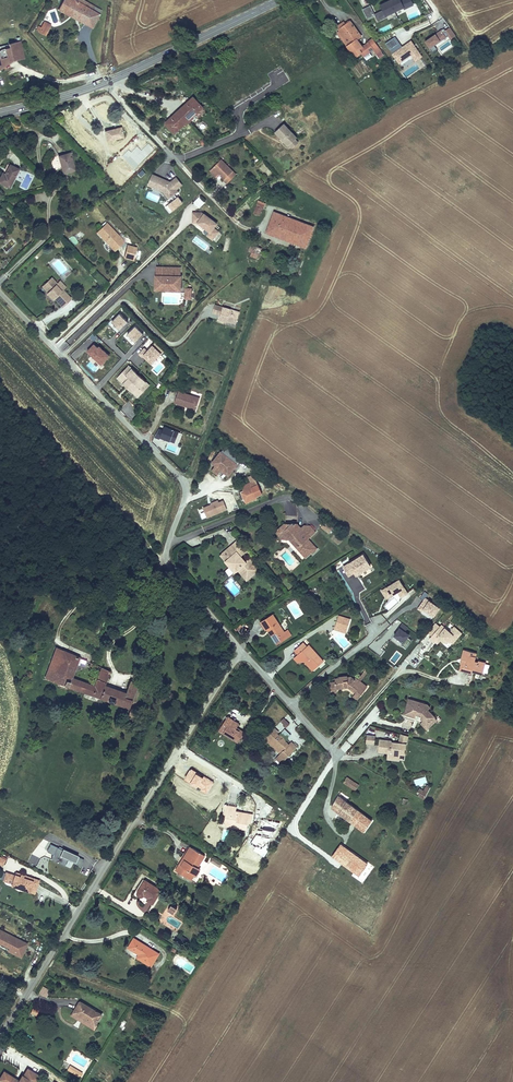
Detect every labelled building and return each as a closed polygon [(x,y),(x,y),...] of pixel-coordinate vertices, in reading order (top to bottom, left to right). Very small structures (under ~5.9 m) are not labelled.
[(72,0),(62,0),(58,9),(66,13),(68,8),(82,15),(79,20),(86,24),(92,11),(83,6),(72,0)] [(383,9),(374,13),(375,15),(378,21),(387,16),(386,15),(396,10),(391,0),(387,0),(380,3),(383,9)] [(405,6),(406,8),(415,4),(413,0),(391,0),(396,10),(405,6)] [(101,10),(86,1),(83,6),(92,11),(86,24),(92,27),(101,10)] [(367,19),(375,15),(374,13),(370,4),(362,8),(367,19)] [(82,15),(68,8),(66,13),(79,20),(82,15)] [(49,19),(46,18),(42,27),(39,31),(38,32),(44,35),(48,29),(45,28),(48,22),(49,19)] [(362,35),(351,19),(346,23),(341,26),(343,29),(338,32),(347,46),(358,38),(362,35)] [(341,26),(346,23),(344,20),(335,26),(337,29),(341,26)] [(438,49),(435,44),(449,34),(452,38),(457,35),(451,25),(446,29),(444,27),(426,40),(434,52),(438,49)] [(415,61),(423,56),(412,39),(403,46),(396,36),(386,43),(392,52),(392,53),(399,63),(411,55),(415,61)] [(364,56),(373,50),(379,58),(385,54),(373,37),(363,44),(358,38),(347,46),(355,57),(362,52),(364,56)] [(13,61),(24,58),(19,39),(17,39),(18,44),(0,48),(0,71),(13,61)] [(203,106),(192,95),(163,122),(174,134),(184,124),(185,125),(194,117),(193,116),(203,106)] [(298,137),(285,122),(275,131),(281,138),(280,139),(283,142),(284,141),(288,146),(289,145),(292,148),(300,141),(297,138),(298,137)] [(125,136),(122,125),(104,129),(107,141),(125,136)] [(77,169),(71,151),(58,155),(64,173),(77,169)] [(129,166),(123,158),(110,167),(116,175),(129,166)] [(227,183),(237,173),(222,158),(210,170),(217,177),(220,174),(224,179),(227,183)] [(9,163),(5,172),(2,171),(0,175),(0,182),(10,187),(20,168),(9,163)] [(141,178),(146,173),(142,170),(137,175),(141,178)] [(176,176),(171,180),(153,172),(147,184),(163,191),(169,198),(179,191),(177,189),(183,185),(176,176)] [(170,212),(184,201),(179,195),(165,205),(170,212)] [(206,202),(199,196),(193,202),(200,208),(206,202)] [(265,202),(259,199),(253,213),(260,216),(265,202)] [(283,214),(274,210),(266,232),(275,235),(276,231),(291,237),(296,224),(281,219),(283,214)] [(213,240),(220,231),(214,227),(218,222),(205,211),(202,215),(202,211),(192,211),(192,221),(197,221),(197,222),(209,231),(206,235),(213,240)] [(298,219),(283,214),(281,219),(296,224),(298,219)] [(315,226),(298,219),(296,224),(291,237),(289,241),(307,248),(315,226)] [(119,246),(124,241),(106,223),(97,232),(112,247),(115,247),(118,245),(119,246)] [(291,237),(276,231),(275,235),(289,241),(291,237)] [(252,251),(250,256),(258,259),(259,254),(262,255),(265,248),(259,246),(261,238),(257,237),(254,245),(251,244),(249,250),(252,251)] [(136,247),(127,244),(124,257),(133,259),(136,247)] [(8,262),(5,259),(0,264),(3,267),(8,262)] [(156,265),(156,273),(155,273),(154,289),(182,290),(182,274),(181,274),(182,266),(156,265)] [(47,292),(46,293),(52,299),(53,298),(62,306),(70,298),(62,289),(60,290),(55,285),(56,283),(51,278),(42,286),(47,292)] [(64,287),(59,281),(56,283),(55,285),(60,290),(62,289),(64,287)] [(220,315),(223,306),(215,304),(212,313),(220,315)] [(240,311),(223,306),(220,315),(219,319),(227,321),(227,320),(237,322),(240,311)] [(120,328),(128,320),(120,312),(112,320),(120,328)] [(143,333),(136,325),(128,333),(136,341),(143,333)] [(126,333),(123,336),(133,345),(136,342),(126,333)] [(88,350),(102,363),(110,355),(100,345),(98,346),(94,343),(88,350)] [(143,357),(143,356),(152,364),(162,352),(153,344),(147,350),(145,347),(139,353),(143,357)] [(138,397),(150,385),(129,365),(117,377),(126,386),(128,385),(130,387),(128,388),(138,397)] [(179,390),(175,402),(185,406),(186,404),(197,408),(201,397),(179,390)] [(164,426),(163,428),(158,427),(156,437),(175,442),(178,430),(164,426)] [(237,465),(222,453),(213,463),(216,466),(213,470),(218,474),(221,470),(228,475),(237,465)] [(242,485),(244,490),(241,491),(246,502),(257,497),(257,496),(262,493),(254,474),(248,476),(251,481),(242,485)] [(203,507),(207,517),(227,509),(224,499),(219,501),(218,499),(210,502),(211,504),(203,507)] [(332,527),(324,521),(321,526),(329,532),(332,527)] [(308,537),(315,531),(311,525),(306,525),(306,527),(304,527),(303,528),(303,530),(298,529),(298,523),(292,522),(292,524),(286,523),(286,529),(283,532),(283,537),(290,537),(296,537),(301,543),(298,546),(305,555),(311,551),(312,552),(317,547),(308,537)] [(277,531),(283,537),(283,532),(286,529),(286,523),(277,531)] [(296,537),(290,537),(298,546),(301,543),(296,537)] [(242,555),(247,551),(237,540),(220,554),(235,572),(238,569),(247,580),(260,569),(250,558),(247,561),(242,555)] [(372,565),(364,552),(343,566),(349,576),(354,573),(356,576),(372,565)] [(229,567),(225,570),(229,576),(234,572),(229,567)] [(409,592),(400,578),(381,590),(386,598),(398,591),(401,597),(409,592)] [(434,616),(440,607),(429,599),(429,600),(426,598),(429,593),(425,591),(420,598),(423,600),(417,609),(421,612),(423,608),(434,616)] [(389,609),(400,599),(397,595),(385,605),(389,609)] [(270,613),(258,621),(264,629),(265,629),(267,628),(273,637),(271,638),(275,644),(289,635),(285,629),(282,631),(270,613)] [(348,618),(336,614),(332,624),(344,628),(348,618)] [(439,642),(442,639),(443,640),(445,641),(447,641),(448,641),(450,640),(453,643),(463,632),(455,625),(451,630),(446,626),(445,626),(442,624),(440,626),(436,622),(428,632),(432,635),(429,638),(434,642),(436,640),(439,642)] [(410,633),(406,630),(408,627),(403,623),(394,635),(404,642),(402,644),(407,648),(413,640),(408,637),(410,633)] [(267,628),(265,629),(271,638),(273,637),(267,628)] [(304,643),(300,639),(290,647),(294,651),(292,653),(296,658),(304,656),(311,666),(320,659),(309,646),(306,649),(302,645),(304,643)] [(63,651),(57,648),(46,679),(53,681),(63,651)] [(477,652),(465,649),(462,659),(463,659),(465,659),(464,663),(462,663),(461,668),(472,671),(473,669),(484,671),(486,662),(479,660),(479,661),(475,660),(477,652)] [(86,662),(63,651),(53,681),(130,709),(139,685),(131,681),(126,694),(106,686),(110,672),(92,663),(91,668),(101,672),(95,688),(72,680),(78,663),(85,665),(86,662)] [(296,658),(292,653),(290,655),(295,661),(302,661),(309,668),(311,666),(304,656),(296,658)] [(473,669),(472,671),(486,674),(489,662),(486,662),(484,671),(473,669)] [(370,663),(365,669),(367,671),(374,676),(379,670),(370,663)] [(365,669),(358,678),(361,680),(367,671),(365,669)] [(357,700),(368,685),(361,680),(358,678),(356,676),(355,678),(351,675),(348,676),(348,674),(339,675),(339,678),(339,681),(330,682),(332,692),(337,691),(337,688),(349,687),(355,692),(352,696),(357,700)] [(409,699),(405,714),(416,717),(417,714),(421,715),(421,716),(421,718),(424,721),(427,724),(435,717),(428,710),(426,707),(422,706),(423,703),(409,699)] [(140,712),(133,709),(131,716),(137,718),(140,712)] [(240,724),(228,716),(222,726),(226,729),(224,732),(228,734),(227,736),(239,742),(245,732),(241,729),(240,731),(237,729),(240,724)] [(424,721),(422,724),(427,729),(437,719),(435,717),(427,724),(424,721)] [(222,726),(219,731),(227,736),(228,734),(224,732),(226,729),(222,726)] [(267,734),(265,736),(282,750),(280,752),(274,758),(280,763),(297,745),(293,741),(290,744),(288,743),(284,739),(285,738),(280,732),(279,734),(277,732),(272,727),(269,731),(267,729),(264,732),(267,734)] [(407,743),(410,735),(401,733),(399,741),(400,741),(400,743),(399,744),(394,744),(394,742),(392,740),(381,738),(380,751),(389,752),(389,754),(400,756),(400,753),(406,754),(407,743)] [(368,742),(375,743),(376,735),(369,734),(368,742)] [(265,736),(261,740),(264,743),(267,740),(280,752),(282,750),(265,736)] [(346,753),(350,746),(344,742),(340,749),(346,753)] [(357,786),(350,780),(346,785),(354,791),(357,786)] [(418,784),(416,787),(424,792),(430,783),(426,781),(422,786),(418,784)] [(357,805),(341,792),(332,807),(365,832),(372,822),(354,809),(357,805)] [(269,814),(273,807),(267,803),(262,810),(269,814)] [(237,807),(228,805),(226,814),(225,825),(247,829),(248,821),(262,824),(264,815),(236,811),(237,807)] [(374,818),(357,805),(354,809),(372,822),(374,818)] [(81,866),(85,859),(78,856),(79,855),(63,847),(63,848),(51,843),(48,851),(54,853),(51,859),(65,865),(68,858),(74,861),(73,862),(81,866)] [(369,863),(341,844),(332,856),(360,875),(369,863)] [(205,857),(191,847),(177,869),(192,879),(196,874),(198,874),(201,870),(198,868),(205,857)] [(15,874),(6,871),(3,880),(12,883),(11,886),(35,893),(40,879),(16,871),(15,874)] [(162,890),(147,881),(141,890),(141,895),(143,896),(146,894),(151,897),(150,900),(154,903),(162,890)] [(170,910),(175,913),(178,908),(173,905),(170,910)] [(0,929),(0,944),(0,943),(9,947),(7,951),(21,958),(29,943),(0,929)] [(160,954),(134,938),(129,947),(140,954),(137,958),(152,967),(160,954)] [(50,990),(44,986),(40,993),(46,997),(50,990)] [(81,1001),(80,1001),(72,1014),(95,1028),(97,1025),(96,1024),(75,1012),(81,1001)] [(81,1001),(75,1012),(96,1024),(102,1014),(81,1001)] [(70,1065),(68,1069),(76,1074),(78,1070),(70,1065)] [(23,1074),(22,1073),(19,1079),(4,1070),(0,1077),(0,1080),(3,1081),(37,1081),(41,1075),(27,1067),(23,1074)]
